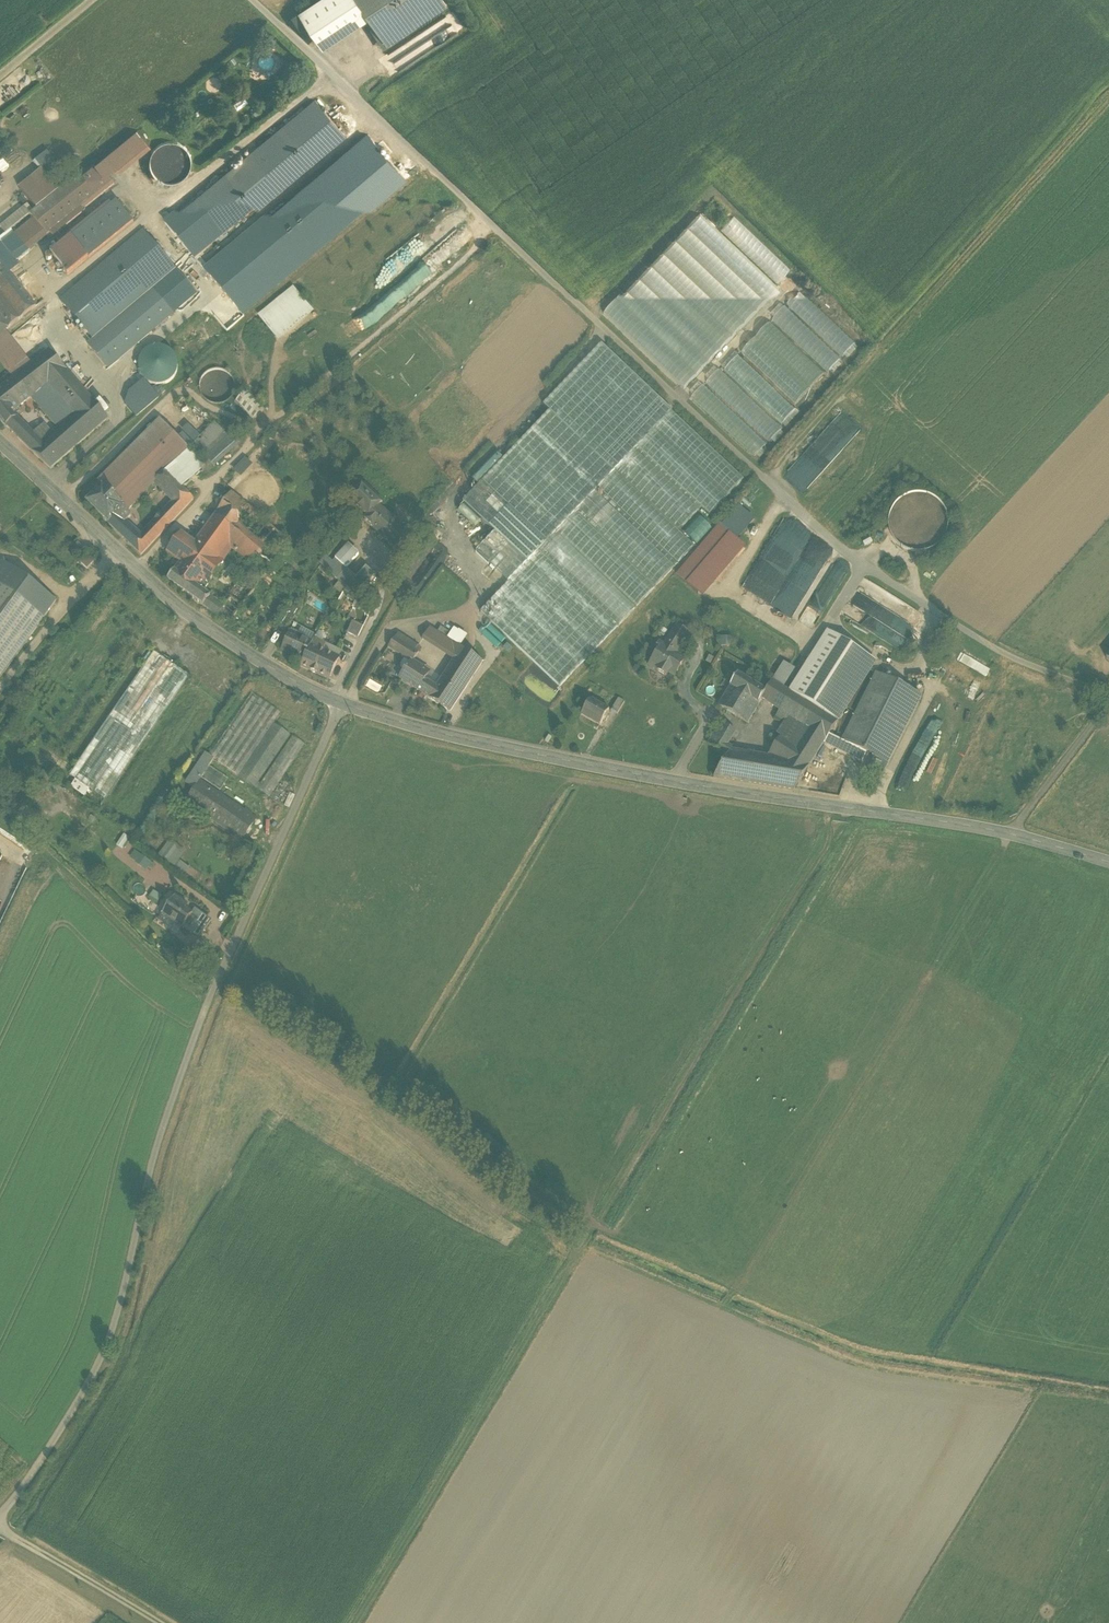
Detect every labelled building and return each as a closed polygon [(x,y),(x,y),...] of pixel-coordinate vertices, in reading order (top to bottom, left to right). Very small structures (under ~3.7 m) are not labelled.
[(299,11),(317,38),(360,11),(363,8),(358,0),(315,0),(299,11)] [(363,8),(368,14),(387,44),(447,4),(444,0),(358,0),(363,8)] [(363,8),(360,11),(364,17),(368,14),(363,8)] [(449,15),(388,51),(399,68),(459,33),(449,15)] [(316,99),(253,150),(284,186),(345,135),(316,99)] [(95,163),(109,181),(152,146),(137,129),(95,163)] [(188,179),(187,141),(152,142),(153,179),(188,179)] [(284,186),(253,150),(193,200),(223,236),(284,186)] [(46,174),(48,177),(59,168),(49,156),(38,165),(46,174)] [(71,182),(89,203),(112,185),(109,181),(95,163),(71,182)] [(24,193),(37,209),(59,191),(48,177),(46,174),(24,193)] [(71,182),(30,216),(47,237),(53,232),(83,208),(89,203),(71,182)] [(75,237),(51,258),(69,278),(133,222),(116,202),(111,206),(75,237)] [(75,237),(111,206),(109,203),(72,235),(75,237)] [(56,236),(86,211),(83,208),(53,232),(56,236)] [(701,213),(603,314),(682,389),(779,289),(701,213)] [(721,228),(778,280),(790,267),(733,215),(721,228)] [(142,233),(58,304),(92,342),(152,291),(175,271),(142,233)] [(268,241),(269,240),(259,233),(258,233),(244,245),(253,255),(241,247),(208,273),(214,280),(219,276),(224,283),(230,278),(235,270),(237,271),(238,269),(243,265),(246,261),(251,257),(254,261),(263,247),(266,245),(265,244),(268,241)] [(9,259),(19,251),(6,235),(0,239),(0,247),(9,259)] [(361,333),(461,250),(452,239),(352,322),(361,333)] [(11,260),(9,259),(0,247),(0,261),(4,266),(11,260)] [(11,260),(4,266),(10,274),(17,268),(11,260)] [(5,332),(36,307),(10,274),(4,266),(0,261),(0,336),(5,332)] [(314,314),(293,288),(257,317),(278,343),(314,314)] [(92,342),(88,346),(108,369),(173,314),(152,291),(92,342)] [(798,292),(787,304),(842,356),(853,344),(798,292)] [(773,320),(829,372),(841,359),(785,307),(773,320)] [(771,322),(742,352),(795,403),(824,374),(771,322)] [(0,336),(0,347),(10,338),(5,332),(0,336)] [(0,347),(0,362),(13,379),(13,378),(31,365),(10,338),(0,347)] [(672,411),(601,344),(543,406),(549,411),(613,472),(672,411)] [(177,370),(177,363),(175,357),(171,352),(165,348),(159,347),(153,347),(147,350),(142,355),(139,360),(138,367),(139,373),(142,379),(147,383),(153,386),(160,386),(166,385),(171,381),(175,376),(177,370)] [(92,400),(49,351),(31,365),(13,378),(31,397),(48,384),(74,415),(92,400)] [(739,356),(725,370),(782,424),(796,410),(739,356)] [(720,369),(706,383),(769,444),(783,429),(720,369)] [(13,378),(13,379),(0,389),(0,419),(6,426),(12,433),(22,422),(17,417),(16,418),(11,412),(30,398),(31,397),(13,378)] [(143,380),(120,401),(135,417),(158,397),(143,380)] [(705,383),(691,398),(753,458),(767,444),(705,383)] [(31,397),(30,398),(57,430),(74,415),(48,384),(31,397)] [(265,409),(247,391),(235,403),(253,421),(265,409)] [(34,433),(22,422),(12,433),(32,452),(51,469),(108,420),(92,400),(74,415),(57,430),(54,432),(43,441),(34,433)] [(613,472),(549,411),(462,503),(527,564),(539,552),(613,472)] [(613,472),(539,552),(618,627),(694,546),(678,530),(682,528),(701,508),(709,515),(743,479),(672,411),(613,472)] [(820,462),(817,476),(832,460),(832,459),(840,452),(841,441),(848,443),(854,436),(856,428),(849,426),(841,420),(842,418),(839,415),(827,428),(826,435),(835,431),(835,429),(843,430),(841,437),(847,435),(847,437),(836,442),(835,442),(834,441),(828,447),(824,446),(829,451),(824,453),(825,456),(820,462)] [(205,468),(160,421),(98,484),(101,487),(104,484),(129,510),(156,483),(167,497),(182,488),(186,485),(205,468)] [(45,422),(34,433),(43,441),(54,432),(45,422)] [(214,422),(193,445),(203,456),(226,434),(214,422)] [(238,442),(228,432),(226,434),(203,456),(212,466),(238,442)] [(129,510),(104,484),(101,487),(86,503),(123,538),(133,528),(126,522),(133,514),(129,510)] [(382,505),(361,485),(355,491),(358,493),(348,503),(366,520),(378,509),(382,505)] [(172,503),(141,536),(133,528),(123,538),(140,556),(193,500),(182,488),(167,497),(172,503)] [(223,607),(216,616),(228,625),(289,542),(231,493),(213,518),(195,542),(187,537),(181,533),(168,553),(181,563),(209,584),(232,551),(250,564),(227,596),(230,598),(223,607)] [(903,551),(912,555),(925,554),(936,549),(944,539),(948,527),(946,515),(939,505),(930,498),(918,495),(907,498),(897,504),(890,514),(888,526),(890,536),(895,545),(903,551)] [(392,521),(388,517),(387,517),(378,509),(366,520),(364,522),(398,554),(412,540),(402,531),(399,527),(401,525),(394,518),(392,521)] [(202,510),(189,528),(192,531),(187,537),(195,542),(213,518),(202,510)] [(696,545),(711,528),(698,517),(683,533),(696,545)] [(729,535),(686,585),(698,594),(740,544),(729,535)] [(78,544),(69,552),(74,558),(83,549),(78,544)] [(359,556),(348,546),(335,561),(345,570),(359,556)] [(618,627),(539,552),(527,564),(509,583),(589,658),(618,627)] [(87,553),(79,562),(87,570),(96,561),(87,553)] [(345,570),(335,561),(332,564),(329,562),(325,559),(320,565),(356,598),(365,589),(345,570)] [(837,592),(850,567),(837,561),(824,586),(837,592)] [(209,584),(181,563),(168,581),(203,606),(210,597),(203,592),(209,584)] [(865,581),(843,616),(900,650),(921,615),(865,581)] [(589,658),(509,583),(480,613),(560,689),(589,658)] [(0,586),(0,678),(44,618),(0,586)] [(223,607),(210,597),(203,606),(216,616),(223,607)] [(371,612),(359,601),(349,621),(352,622),(363,628),(371,612)] [(358,639),(363,628),(352,622),(347,633),(358,639)] [(689,633),(676,625),(667,640),(676,645),(674,648),(678,650),(689,633)] [(450,634),(440,628),(437,633),(447,640),(450,634)] [(462,650),(430,629),(423,639),(455,660),(462,650)] [(406,639),(397,634),(394,639),(403,644),(406,639)] [(827,635),(811,662),(828,673),(845,646),(827,635)] [(299,640),(289,636),(281,652),(303,662),(311,644),(300,638),(299,640)] [(403,644),(394,639),(388,649),(404,659),(412,664),(418,654),(414,652),(403,644)] [(418,647),(406,639),(403,644),(414,652),(418,647)] [(322,644),(314,640),(312,643),(311,644),(303,662),(300,668),(329,681),(339,659),(322,651),(324,648),(322,644)] [(664,645),(659,642),(654,651),(656,652),(651,662),(659,667),(657,672),(666,677),(670,670),(676,673),(683,663),(675,658),(678,654),(676,653),(678,650),(674,648),(676,645),(667,640),(664,645)] [(322,651),(339,659),(341,653),(322,644),(324,648),(322,651)] [(455,660),(438,685),(460,699),(483,663),(462,650),(455,660)] [(153,653),(69,776),(104,800),(188,677),(153,653)] [(412,664),(404,659),(400,665),(400,669),(405,671),(400,679),(429,698),(436,688),(426,681),(429,676),(412,664)] [(970,666),(983,676),(987,671),(973,661),(970,666)] [(921,696),(875,673),(875,674),(842,741),(841,742),(887,765),(887,764),(920,697),(921,697),(921,696)] [(764,693),(737,676),(719,706),(747,723),(760,701),(765,693),(764,693)] [(847,708),(802,679),(792,696),(836,724),(847,708)] [(366,687),(379,693),(382,686),(369,681),(366,687)] [(797,746),(782,736),(768,758),(732,753),(729,752),(727,756),(714,777),(793,790),(836,724),(792,696),(771,682),(764,693),(765,693),(760,701),(778,712),(786,717),(806,730),(797,746)] [(460,699),(438,685),(436,688),(429,698),(452,712),(460,699)] [(209,757),(237,776),(279,714),(251,695),(209,757)] [(603,708),(590,700),(581,716),(600,726),(609,711),(604,708),(603,708)] [(618,700),(611,712),(617,715),(624,703),(618,700)] [(786,717),(778,712),(775,718),(783,723),(786,717)] [(806,730),(786,717),(783,723),(777,733),(782,736),(797,746),(806,730)] [(737,734),(719,723),(706,743),(727,756),(729,752),(732,753),(734,750),(729,747),(737,734)] [(273,725),(238,777),(254,788),(290,736),(273,725)] [(292,738),(257,790),(269,799),(305,747),(292,738)] [(205,756),(186,784),(194,789),(199,781),(201,777),(209,766),(212,761),(205,756)] [(227,778),(209,766),(201,777),(219,789),(227,778)] [(255,819),(199,781),(194,789),(185,802),(241,840),(255,819)] [(188,867),(178,861),(185,850),(167,841),(159,856),(186,871),(188,867)] [(129,858),(150,872),(155,864),(134,851),(129,858)] [(158,903),(161,895),(151,892),(148,900),(158,903)] [(181,902),(174,897),(158,921),(166,927),(170,922),(182,930),(192,916),(185,911),(186,909),(180,904),(181,902)]
